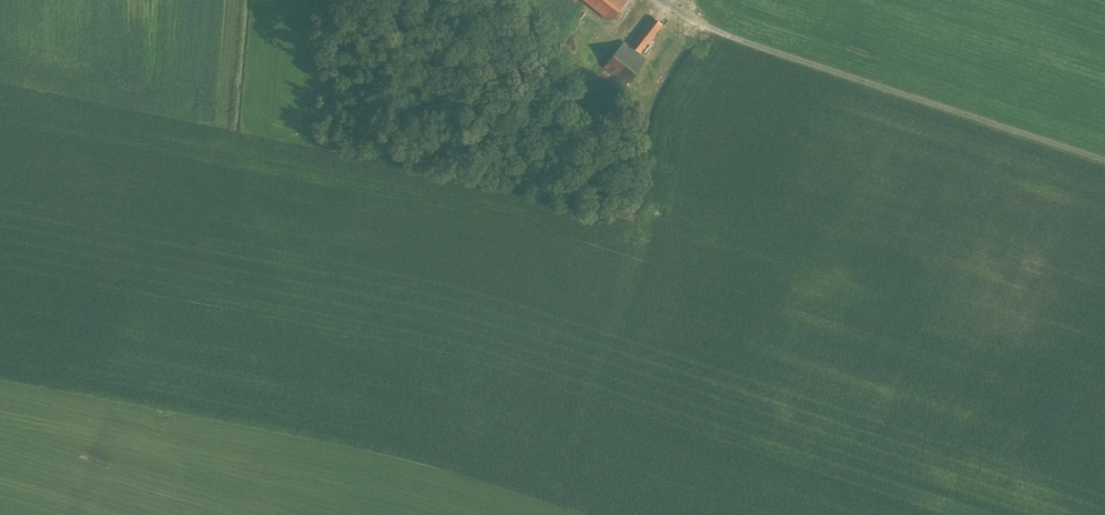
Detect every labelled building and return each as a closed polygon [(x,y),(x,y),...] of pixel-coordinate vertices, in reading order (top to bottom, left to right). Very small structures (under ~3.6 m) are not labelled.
[(612,18),(626,0),(589,0),(612,18)] [(653,16),(631,44),(640,51),(662,23),(653,16)] [(645,59),(624,41),(604,65),(626,83),(645,59)]
